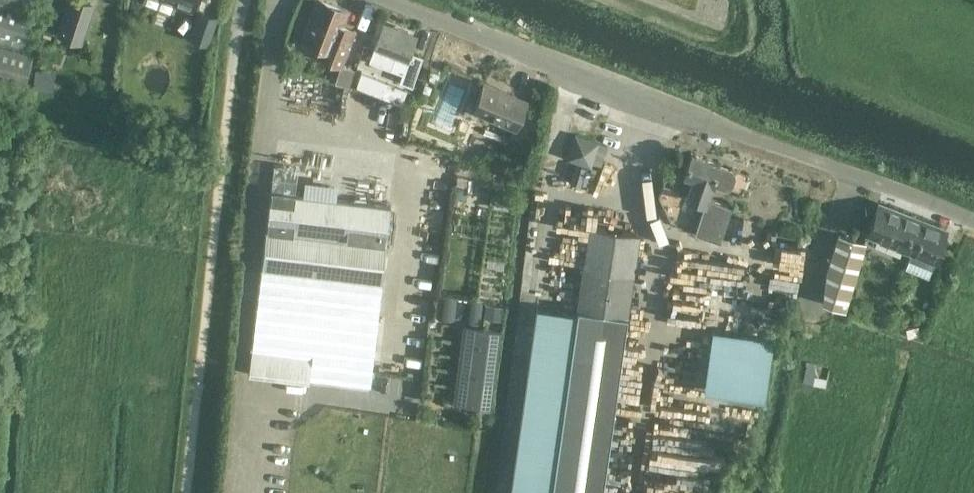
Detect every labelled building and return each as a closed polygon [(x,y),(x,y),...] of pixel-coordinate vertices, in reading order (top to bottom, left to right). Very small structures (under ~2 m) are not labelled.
[(25,8),(28,0),(0,0),(0,1),(25,8)] [(64,0),(50,0),(45,26),(58,28),(64,0)] [(94,2),(87,0),(68,0),(57,32),(81,40),(94,2)] [(191,13),(195,0),(151,0),(191,13)] [(342,64),(355,30),(342,25),(348,10),(323,0),(317,0),(302,39),(321,47),(317,55),(342,64)] [(23,88),(33,52),(25,50),(32,11),(0,2),(0,81),(23,88)] [(215,21),(199,15),(189,42),(206,48),(215,21)] [(402,73),(399,80),(412,85),(420,61),(408,57),(417,36),(383,23),(373,48),(394,56),(390,68),(402,73)] [(515,125),(521,111),(526,99),(484,81),(472,108),(515,125)] [(501,140),(504,127),(486,122),(483,135),(501,140)] [(598,142),(575,134),(567,157),(590,165),(598,142)] [(707,197),(712,183),(724,187),(728,186),(731,185),(733,177),(733,173),(730,169),(719,165),(719,164),(691,154),(684,173),(679,172),(674,189),(687,194),(686,197),(704,203),(694,230),(719,239),(731,205),(707,197)] [(272,177),(251,348),(311,356),(308,377),(368,384),(390,205),(295,193),(296,180),(272,177)] [(911,250),(922,220),(877,203),(865,233),(911,250)] [(922,220),(911,250),(934,259),(945,229),(922,220)] [(639,233),(588,226),(576,307),(577,307),(551,492),(602,492),(639,233)] [(861,248),(865,238),(863,237),(862,241),(836,233),(826,270),(822,301),(844,308),(861,248)] [(455,321),(458,297),(439,294),(436,314),(445,315),(445,319),(455,321)] [(481,324),(484,300),(465,298),(463,318),(472,319),(471,323),(481,324)] [(484,316),(501,318),(503,307),(485,305),(484,316)] [(480,403),(489,328),(454,324),(445,399),(480,403)] [(703,389),(766,397),(774,335),(711,327),(703,389)] [(311,356),(251,348),(248,373),(308,381),(308,377),(311,356)]
